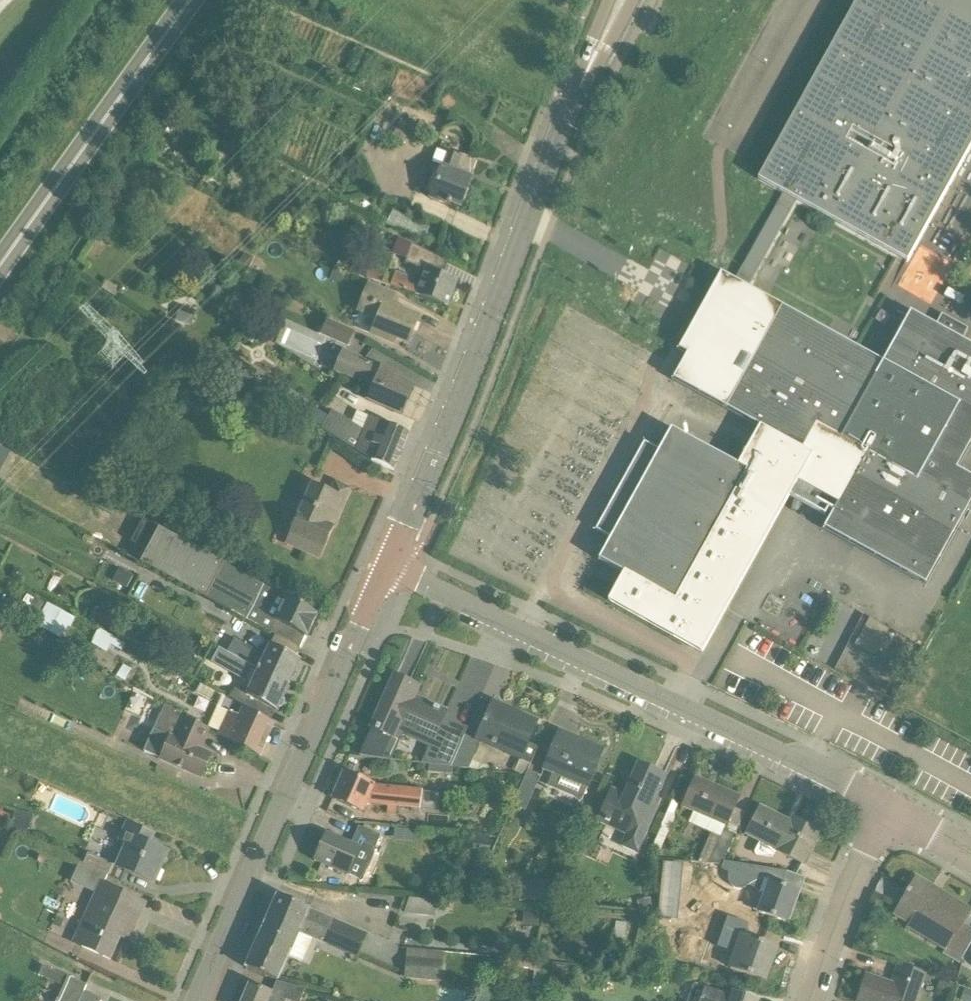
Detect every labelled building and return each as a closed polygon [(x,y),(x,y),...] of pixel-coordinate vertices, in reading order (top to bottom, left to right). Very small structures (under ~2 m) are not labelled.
[(749,288),(797,201),(908,262),(970,148),(970,0),(875,0),(864,21),(850,13),(758,180),(783,193),(735,281),(749,288)] [(327,69),(318,65),(312,78),(321,83),(327,69)] [(413,125),(400,119),(391,141),(404,146),(405,143),(413,126),(413,125)] [(460,156),(449,152),(443,168),(431,198),(450,205),(451,202),(461,207),(472,179),(468,177),(470,171),(473,173),(478,161),(461,154),(460,156)] [(406,263),(426,270),(426,269),(440,274),(445,261),(412,245),(406,263)] [(245,253),(238,267),(249,272),(256,258),(245,253)] [(440,274),(426,269),(426,270),(420,286),(414,284),(415,280),(396,273),(395,277),(387,274),(392,262),(375,256),(367,278),(448,307),(458,281),(440,274)] [(349,274),(336,268),(330,280),(338,284),(346,281),(349,274)] [(828,510),(833,512),(823,529),(926,585),(970,503),(970,476),(957,469),(970,443),(970,345),(962,340),(968,329),(942,314),(935,325),(910,311),(882,362),(873,357),(749,288),(735,281),(721,273),(700,311),(678,350),(687,355),(673,380),(759,428),(753,438),(749,446),(740,441),(729,462),(671,430),(659,451),(644,443),(595,531),(610,540),(599,560),(624,573),(609,599),(697,645),(789,477),(810,488),(820,494),(815,503),(828,510)] [(396,294),(370,284),(359,310),(379,318),(372,334),(395,343),(397,338),(409,343),(418,319),(391,308),(396,294)] [(196,313),(180,306),(175,321),(191,327),(196,313)] [(327,322),(321,335),(347,347),(353,333),(327,322)] [(396,375),(342,353),(335,370),(374,386),(368,401),(402,415),(414,387),(394,379),(396,375)] [(225,394),(244,405),(248,399),(229,388),(225,394)] [(392,474),(409,433),(370,417),(363,434),(332,413),(320,431),(378,468),(392,474)] [(313,485),(287,543),(320,558),(349,490),(336,484),(332,493),(313,485)] [(141,564),(276,635),(301,649),(305,638),(306,638),(308,636),(317,618),(316,617),(317,615),(286,598),(143,521),(131,544),(147,552),(141,564)] [(134,576),(120,569),(113,582),(127,589),(134,576)] [(12,576),(15,580),(20,580),(23,575),(20,571),(14,571),(12,576)] [(44,604),(34,598),(34,599),(30,607),(29,608),(38,614),(44,604)] [(834,598),(822,620),(834,627),(838,619),(851,625),(858,611),(834,598)] [(36,625),(50,633),(61,612),(47,605),(36,625)] [(114,629),(121,616),(99,605),(92,618),(114,629)] [(105,653),(110,645),(113,638),(99,630),(92,645),(105,653)] [(301,649),(276,635),(266,654),(255,648),(256,646),(225,631),(218,644),(222,646),(220,651),(287,687),(298,659),(296,658),(301,649)] [(254,715),(258,705),(277,712),(287,687),(220,651),(215,660),(243,675),(231,705),(242,710),(254,715)] [(444,717),(446,712),(414,697),(419,686),(395,676),(381,707),(372,728),(374,729),(361,757),(390,760),(402,735),(439,751),(433,765),(452,766),(465,736),(468,728),(444,718),(445,717),(444,717)] [(215,692),(200,684),(196,693),(210,701),(215,692)] [(538,721),(522,714),(521,718),(491,705),(476,741),(465,736),(452,766),(470,767),(481,743),(519,760),(514,772),(525,777),(528,771),(539,748),(528,743),(538,721)] [(163,708),(144,752),(201,777),(211,755),(198,749),(200,743),(202,743),(209,728),(163,708)] [(229,713),(220,733),(218,738),(260,757),(274,724),(254,715),(242,710),(239,718),(229,713)] [(543,770),(544,770),(544,769),(553,773),(549,784),(582,798),(604,749),(603,749),(601,753),(579,744),(581,740),(559,731),(543,770)] [(612,790),(594,829),(595,830),(597,825),(625,838),(623,842),(638,849),(647,829),(641,826),(645,818),(646,819),(665,776),(639,764),(625,796),(612,790)] [(540,777),(528,771),(525,777),(512,806),(525,811),(540,777)] [(432,792),(422,791),(375,786),(344,772),(332,798),(364,812),(368,801),(389,803),(388,812),(397,813),(398,804),(430,808),(432,792)] [(695,778),(683,808),(693,812),(688,824),(710,833),(697,864),(721,866),(724,860),(737,829),(728,824),(739,798),(695,778)] [(760,808),(747,835),(760,841),(755,851),(754,853),(754,854),(755,855),(756,856),(757,857),(773,859),(777,851),(804,864),(820,832),(793,819),(791,823),(760,808)] [(11,830),(12,830),(30,835),(35,815),(16,810),(11,829),(11,830)] [(155,834),(127,822),(119,841),(127,844),(117,867),(155,884),(169,852),(150,844),(155,834)] [(327,833),(315,860),(349,875),(362,843),(376,848),(381,835),(359,826),(352,843),(327,833)] [(467,855),(489,858),(489,857),(491,838),(469,836),(467,855)] [(84,864),(108,875),(114,862),(90,851),(84,864)] [(755,911),(767,915),(785,922),(798,887),(786,882),(790,871),(724,860),(721,866),(733,872),(732,874),(731,876),(731,877),(730,878),(730,880),(731,882),(732,884),(733,886),(734,888),(736,889),(739,890),(740,890),(741,890),(743,890),(746,889),(748,888),(749,887),(750,886),(751,884),(763,891),(755,911)] [(108,875),(84,864),(80,862),(71,882),(96,893),(85,918),(98,924),(93,934),(89,932),(82,947),(110,960),(127,923),(135,927),(146,903),(104,884),(108,875)] [(657,918),(677,920),(683,865),(663,862),(657,918)] [(970,944),(970,929),(962,924),(970,910),(969,910),(968,913),(930,891),(932,887),(915,877),(906,893),(908,894),(895,915),(910,924),(913,918),(951,941),(945,950),(962,959),(970,944)] [(534,881),(536,900),(545,899),(542,880),(534,881)] [(470,887),(458,887),(458,897),(470,897),(470,887)] [(334,921),(278,896),(269,917),(299,931),(298,932),(299,932),(324,943),(334,921)] [(405,930),(432,931),(434,899),(406,898),(405,930)] [(650,899),(636,902),(639,914),(653,912),(650,899)] [(523,926),(539,927),(540,914),(524,913),(523,926)] [(269,917),(247,968),(278,981),(290,952),(291,953),(299,932),(298,932),(299,931),(269,917)] [(734,926),(709,923),(705,951),(724,954),(724,953),(736,954),(741,956),(737,969),(732,968),(731,969),(765,981),(777,948),(742,936),(741,938),(733,938),(734,926)] [(582,938),(567,932),(560,947),(576,954),(582,938)] [(443,963),(406,959),(405,980),(441,983),(443,963)] [(83,994),(87,986),(43,966),(39,975),(64,986),(57,1000),(99,1000),(83,994)] [(858,1000),(915,1000),(925,974),(902,966),(898,977),(895,976),(892,984),(867,976),(858,1000)] [(272,993),(250,984),(243,1000),(302,1000),(306,990),(278,981),(276,981),(272,993)] [(952,995),(954,987),(939,982),(937,990),(952,995)] [(733,993),(732,998),(701,987),(696,985),(690,1000),(755,1000),(733,993)] [(965,990),(961,1000),(970,1000),(970,992),(965,990)]
